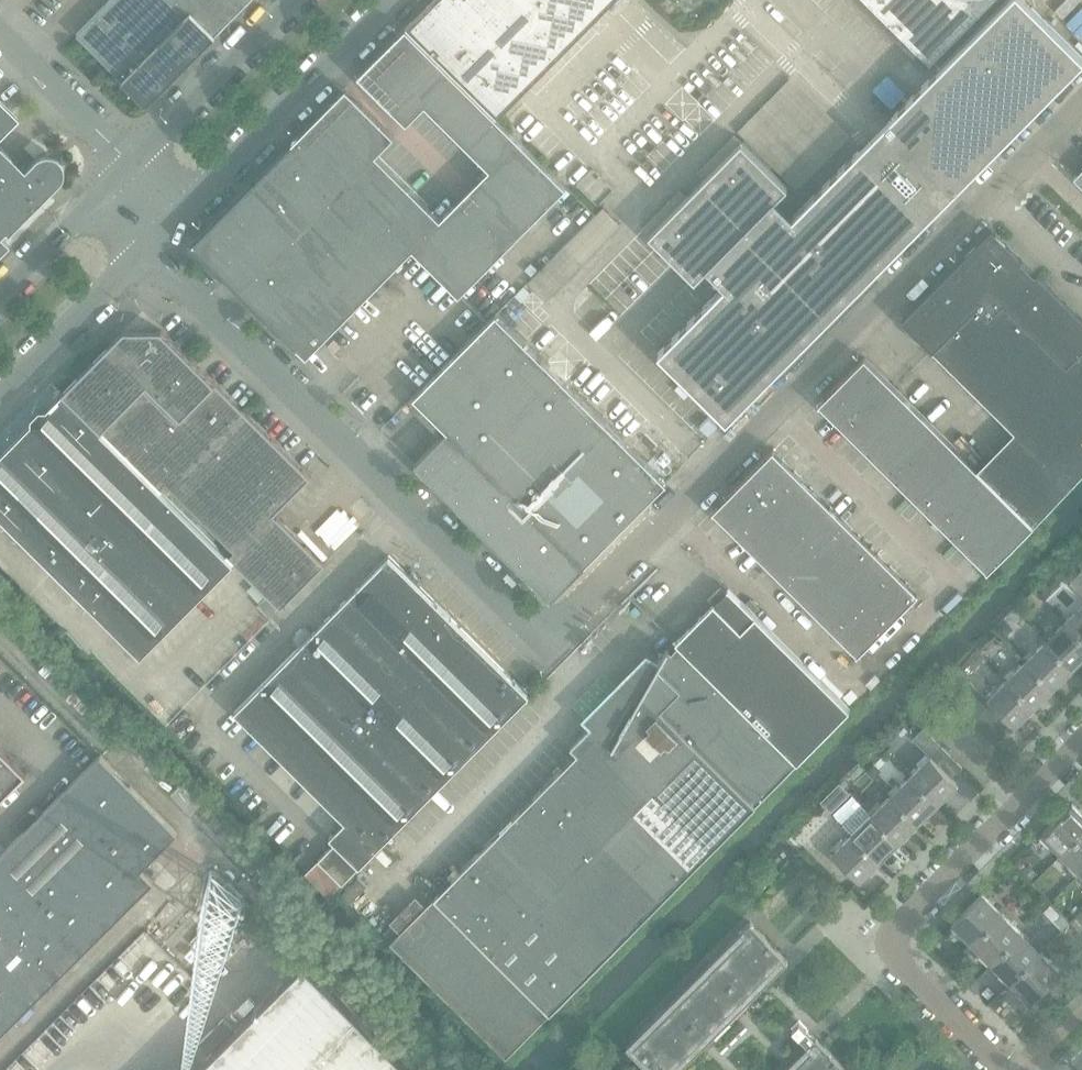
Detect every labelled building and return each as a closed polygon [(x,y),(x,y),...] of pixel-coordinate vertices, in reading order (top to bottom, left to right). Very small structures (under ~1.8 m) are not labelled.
[(180,0),(109,0),(76,34),(147,103),(215,35),(180,0)] [(249,0),(180,0),(215,35),(249,0)] [(405,27),(497,118),(614,0),(432,0),(405,27)] [(991,153),(1081,61),(1081,57),(1025,0),(1006,0),(893,114),(893,113),(857,149),(857,150),(793,215),(775,198),(787,186),(741,140),(648,234),(695,279),(707,267),(724,285),(712,297),(658,352),(726,420),(804,342),(806,341),(805,340),(849,296),(850,297),(851,295),(926,218),(927,219),(929,217),(963,182),(962,182),(991,153)] [(926,67),(927,66),(993,0),(859,0),(926,67)] [(566,186),(497,118),(405,27),(374,58),(369,65),(368,74),(370,83),(375,91),(406,122),(425,104),(489,168),(464,193),(512,240),(566,186)] [(791,183),(843,130),(797,85),(745,138),(791,183)] [(440,217),(375,153),(394,135),(362,103),(354,99),(346,97),(337,99),(329,104),(298,135),(412,248),(459,294),(512,240),(464,193),(440,217)] [(17,118),(0,101),(0,135),(17,118)] [(412,248),(298,135),(254,180),(253,179),(190,242),(223,275),(224,274),(225,273),(240,289),(306,355),(412,248)] [(56,181),(59,176),(61,171),(61,166),(59,161),(56,156),(51,153),(46,152),(41,152),(36,154),(32,156),(22,167),(0,146),(0,231),(3,229),(5,232),(56,181)] [(1073,177),(1081,186),(1081,168),(1073,177)] [(991,229),(902,319),(931,349),(1014,431),(977,468),(987,479),(1011,502),(1033,524),(1081,472),(1081,319),(991,229)] [(524,302),(537,289),(529,281),(516,294),(524,302)] [(666,482),(542,359),(496,313),(413,396),(447,430),(413,463),(533,582),(535,580),(550,595),(565,580),(567,582),(585,564),(666,482)] [(310,477),(161,329),(157,329),(157,334),(125,334),(113,347),(110,344),(46,408),(39,408),(31,416),(31,423),(0,454),(0,517),(54,570),(42,583),(66,607),(78,595),(140,656),(233,562),(280,609),(324,564),(274,514),(310,477)] [(840,425),(886,378),(864,357),(818,403),(819,405),(819,404),(840,425)] [(865,450),(911,403),(886,378),(840,425),(865,450)] [(891,476),(938,430),(911,403),(865,450),(891,476)] [(916,501),(962,454),(938,430),(891,476),(916,501)] [(763,501),(794,470),(774,450),(773,449),(742,480),(763,501)] [(987,479),(977,468),(962,454),(916,501),(941,526),(987,479)] [(789,526),(820,496),(794,470),(763,501),(789,526)] [(965,549),(1011,502),(987,479),(941,526),(965,549)] [(733,531),(763,501),(742,480),(712,511),(713,512),(733,531)] [(816,553),(846,522),(820,496),(789,526),(816,553)] [(759,557),(789,526),(763,501),(733,531),(759,557)] [(987,571),(1033,524),(1011,502),(965,549),(986,570),(985,570),(987,571)] [(840,577),(870,546),(846,522),(816,553),(840,577)] [(785,583),(816,553),(789,526),(759,557),(785,583)] [(866,602),(896,571),(870,546),(840,577),(866,602)] [(809,607),(840,577),(816,553),(785,583),(809,607)] [(342,883),(529,695),(529,694),(420,586),(420,587),(415,583),(419,579),(412,571),(408,575),(404,571),(389,555),(234,711),(312,789),(345,821),(329,837),(335,843),(318,859),(342,883)] [(1081,588),(1081,569),(1068,583),(1077,593),(1081,588)] [(887,624),(918,593),(917,591),(916,592),(896,571),(866,602),(887,624)] [(835,633),(866,602),(840,577),(809,607),(835,633)] [(850,709),(788,648),(728,588),(675,641),(678,644),(797,762),(850,709)] [(266,595),(257,604),(270,617),(279,608),(266,595)] [(857,655),(887,624),(866,602),(835,633),(856,653),(855,653),(857,655)] [(1025,610),(1019,604),(1014,609),(1021,615),(1025,610)] [(1065,621),(1081,638),(1081,604),(1065,621)] [(1004,636),(1013,628),(1004,619),(995,628),(1004,636)] [(1065,621),(1045,641),(1053,648),(1073,667),(1081,658),(1081,638),(1065,621)] [(1053,648),(1045,641),(1027,659),(1054,686),(1073,667),(1053,648)] [(797,762),(678,644),(671,651),(669,649),(669,648),(667,647),(634,705),(619,696),(594,721),(716,843),(797,762)] [(1054,686),(1027,659),(1007,678),(1034,706),(1054,686)] [(1034,706),(1007,678),(987,698),(991,702),(1000,711),(1010,722),(1014,726),(1034,706)] [(959,711),(981,691),(971,681),(950,701),(959,711)] [(970,722),(991,702),(987,698),(981,691),(959,711),(970,722)] [(979,731),(1000,711),(991,702),(970,722),(979,731)] [(990,742),(1010,722),(1000,711),(979,731),(990,742)] [(716,843),(594,721),(571,745),(577,752),(541,788),(657,903),(716,843)] [(957,782),(952,777),(962,767),(923,728),(913,738),(930,755),(910,775),(938,802),(957,782)] [(26,773),(0,746),(0,799),(26,773)] [(141,869),(177,832),(99,755),(0,854),(0,959),(37,997),(153,881),(141,869)] [(873,763),(866,770),(873,777),(881,770),(873,763)] [(938,802),(910,775),(891,795),(918,822),(938,802)] [(657,903),(541,788),(481,849),(597,963),(657,903)] [(918,822),(891,795),(871,814),(898,841),(918,822)] [(1081,833),(1081,813),(1072,803),(1041,833),(1062,853),(1081,833)] [(898,841),(871,814),(852,833),(879,860),(898,841)] [(879,860),(852,833),(832,853),(859,880),(879,860)] [(1081,871),(1081,833),(1062,853),(1081,872),(1081,871)] [(597,963),(481,849),(435,895),(551,1010),(597,963)] [(972,943),(1002,912),(982,892),(952,922),(972,943)] [(551,1010),(435,895),(390,940),(506,1055),(551,1010)] [(991,962),(1022,932),(1002,912),(972,943),(991,962)] [(763,978),(766,981),(786,961),(786,962),(788,961),(764,938),(765,937),(750,922),(741,930),(626,1046),(651,1069),(670,1069),(763,978)] [(195,965),(225,936),(211,923),(182,952),(195,965)] [(1010,981),(1040,951),(1022,932),(991,962),(1010,981)] [(1030,1001),(1060,971),(1040,951),(1010,981),(1030,1001)] [(37,997),(0,959),(0,1034),(37,997)] [(304,961),(280,985),(205,1059),(216,1069),(413,1069),(304,961)] [(830,1053),(831,1052),(815,1037),(815,1038),(799,1022),(792,1029),(807,1045),(807,1046),(811,1050),(791,1069),(847,1069),(830,1053)]
